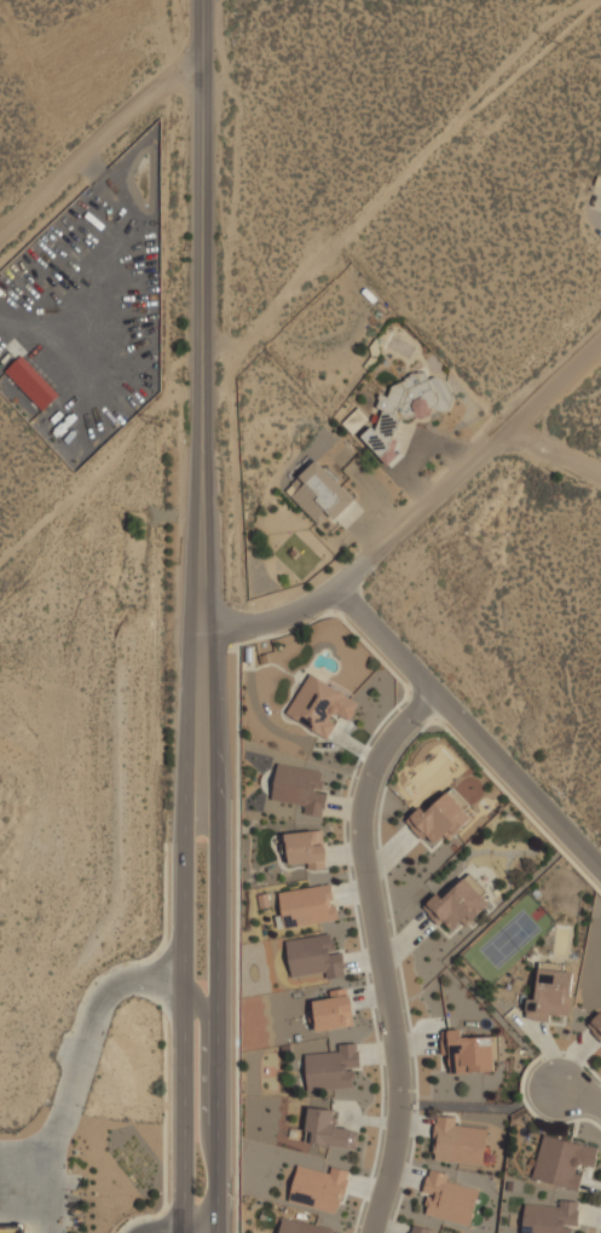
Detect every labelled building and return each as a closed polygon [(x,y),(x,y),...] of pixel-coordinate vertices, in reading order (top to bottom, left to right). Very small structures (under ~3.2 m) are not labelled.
[(58,395),(21,355),(4,371),(42,411),(58,395)] [(403,411),(430,422),(437,407),(446,410),(456,384),(412,368),(406,385),(394,380),(388,396),(382,393),(377,407),(383,409),(376,427),(368,424),(360,443),(388,453),(403,411)] [(285,488),(323,528),(356,497),(318,457),(285,488)] [(287,713),(328,738),(341,715),(351,721),(362,702),(311,672),(287,713)] [(324,771),(278,762),(272,802),(325,812),(329,791),(320,789),(324,771)] [(434,851),(476,811),(453,787),(429,809),(423,803),(405,820),(434,851)] [(287,866),(325,866),(325,830),(287,830),(287,866)] [(423,905),(449,935),(492,899),(470,872),(445,894),(441,889),(423,905)] [(279,891),(284,926),(337,918),(333,883),(279,891)] [(343,972),(343,951),(330,951),(330,938),(291,937),(291,972),(343,972)] [(532,1016),(571,1019),(576,966),(536,962),(532,1016)] [(311,1001),(316,1032),(353,1025),(347,989),(329,991),(330,998),(311,1001)] [(586,1025),(600,1039),(600,1010),(586,1025)] [(444,1051),(451,1051),(451,1071),(499,1071),(499,1036),(464,1036),(464,1029),(444,1029),(444,1051)] [(336,1050),(306,1051),(308,1089),(353,1087),(352,1067),(360,1067),(359,1042),(336,1043),(336,1050)] [(358,1148),(360,1128),(335,1124),(336,1110),(310,1106),(305,1141),(358,1148)] [(485,1164),(489,1124),(437,1119),(433,1159),(485,1164)] [(599,1146),(544,1134),(533,1179),(578,1189),(584,1165),(594,1168),(599,1146)] [(340,1212),(349,1175),(299,1160),(289,1199),(340,1212)] [(452,1174),(429,1169),(421,1212),(472,1223),(480,1188),(450,1182),(452,1174)] [(570,1226),(579,1226),(580,1204),(525,1202),(523,1232),(569,1232),(570,1226)] [(283,1217),(280,1232),(333,1232),(334,1228),(283,1217)] [(438,1231),(411,1225),(410,1232),(437,1232),(438,1231)]
